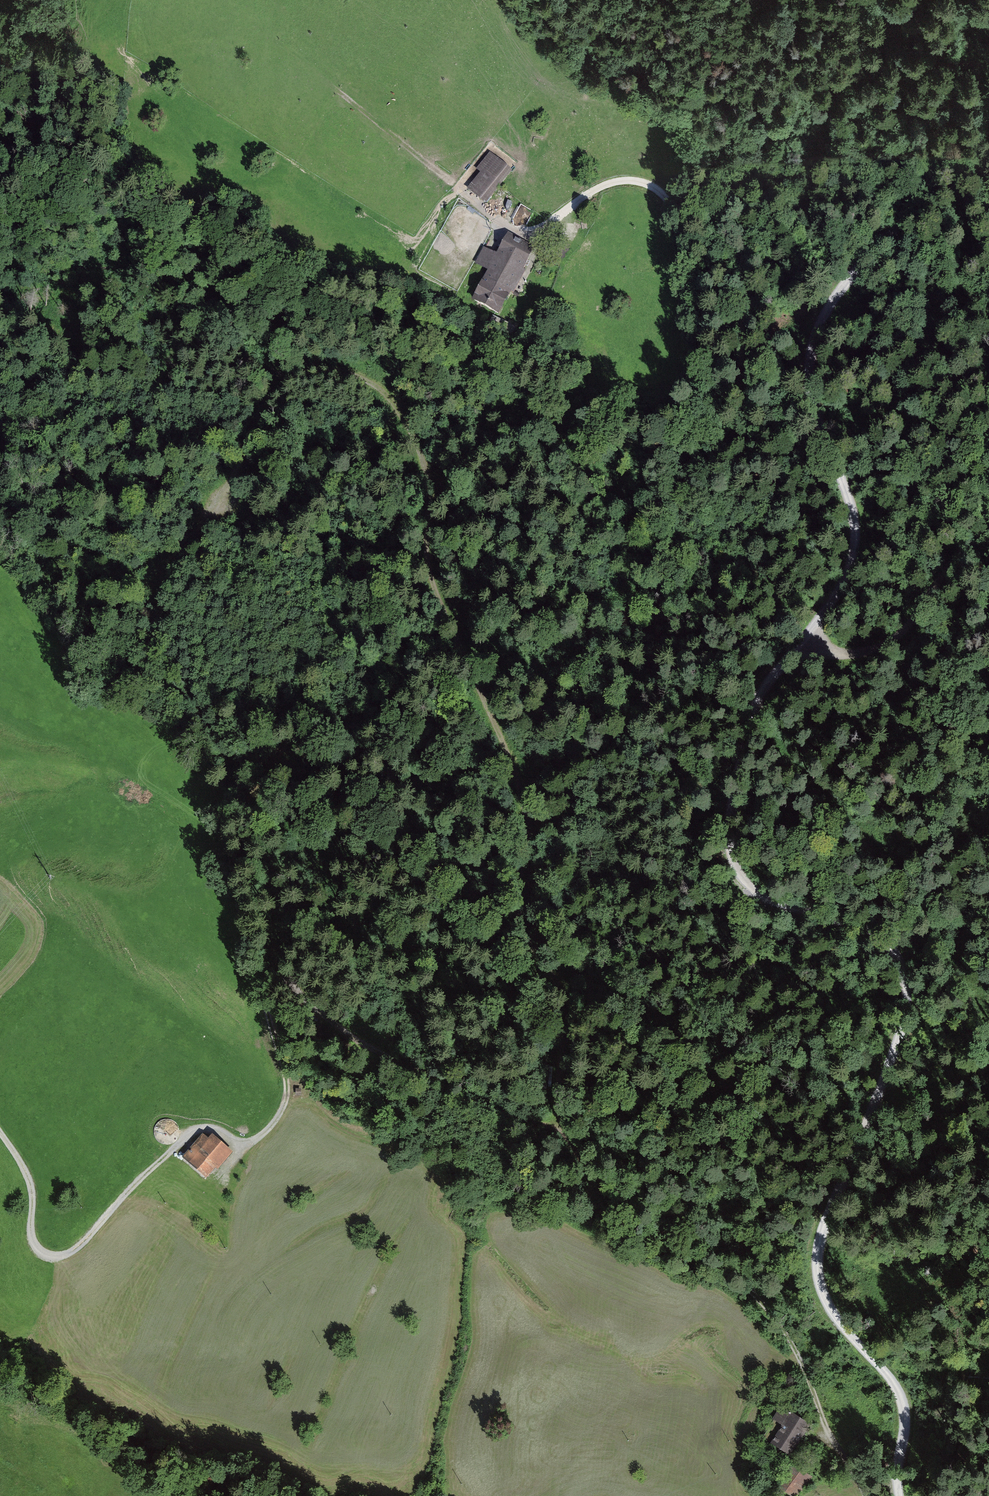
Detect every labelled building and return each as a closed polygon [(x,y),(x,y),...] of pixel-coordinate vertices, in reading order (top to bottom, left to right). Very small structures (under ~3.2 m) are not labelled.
[(482,204),(509,171),(492,156),(478,173),(482,176),(468,193),(482,204)] [(531,253),(505,239),(494,260),(481,253),(472,271),(486,278),(471,308),(496,321),(531,253)] [(216,1171),(230,1154),(208,1136),(204,1141),(199,1136),(182,1156),(205,1176),(212,1167),(216,1171)] [(789,1453),(808,1423),(787,1409),(767,1440),(789,1453)] [(812,1475),(795,1463),(781,1483),(798,1495),(812,1475)]
